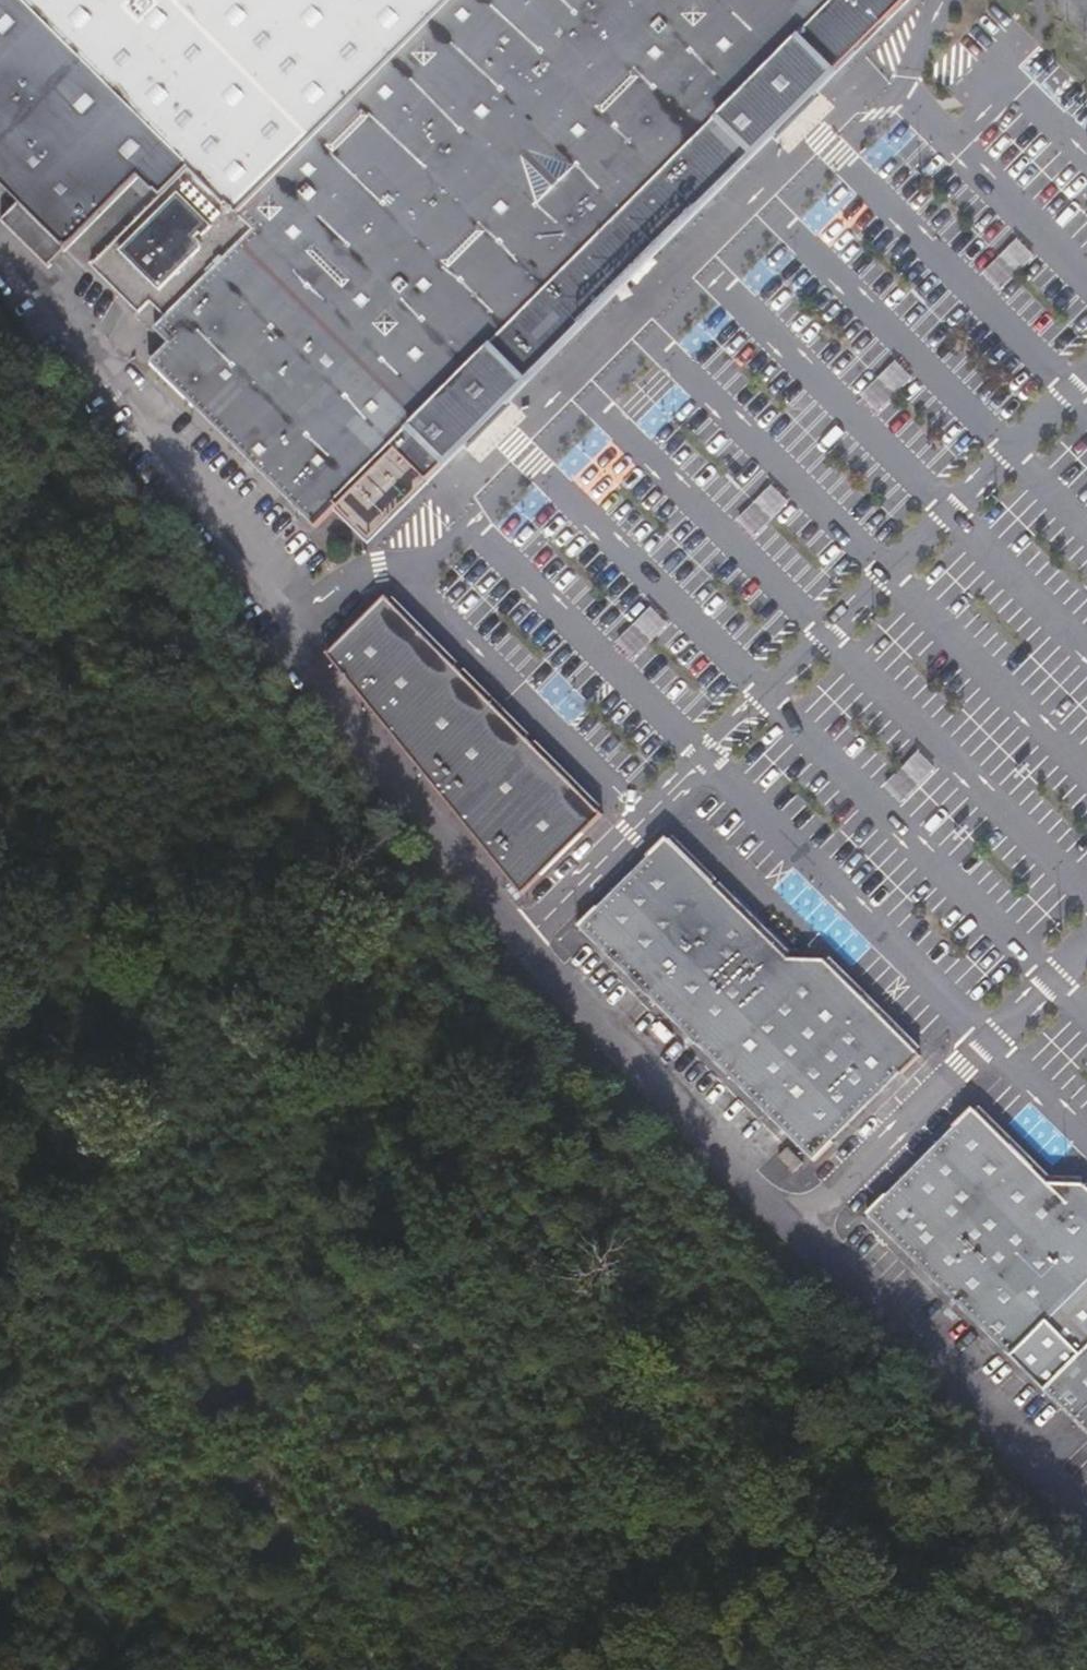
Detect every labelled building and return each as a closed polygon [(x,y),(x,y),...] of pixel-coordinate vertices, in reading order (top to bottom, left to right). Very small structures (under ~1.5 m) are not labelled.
[(21,208),(3,226),(50,270),(141,177),(161,196),(92,267),(140,314),(150,305),(166,320),(156,331),(169,346),(154,362),(321,527),(343,505),(341,499),(355,486),(360,487),(360,481),(374,467),(379,468),(379,462),(393,448),(398,449),(430,482),(470,442),(466,437),(475,428),(485,432),(494,428),(498,419),(494,410),(503,401),(507,405),(609,303),(674,238),(775,136),(771,131),(780,122),(789,126),(799,122),(802,113),(798,104),(808,95),(812,99),(910,0),(0,0),(0,189),(21,208)] [(1020,243),(984,273),(998,291),(1035,261),(1020,243)] [(890,362),(865,402),(886,415),(911,375),(890,362)] [(739,519),(758,538),(790,506),(771,487),(739,519)] [(608,815),(389,595),(308,676),(527,896),(608,815)] [(651,611),(620,644),(636,659),(667,626),(651,611)] [(885,787),(903,805),(936,770),(917,753),(885,787)] [(670,836),(582,923),(589,932),(819,1158),(922,1055),(824,957),(792,956),(670,836)] [(848,960),(868,943),(831,903),(829,906),(793,866),(774,884),(800,913),(781,931),(803,955),(825,935),(848,960)] [(1013,1337),(1086,1264),(1086,1167),(1052,1167),(976,1092),(872,1195),(1013,1337)] [(1050,1373),(1086,1409),(1086,1336),(1050,1373)]
